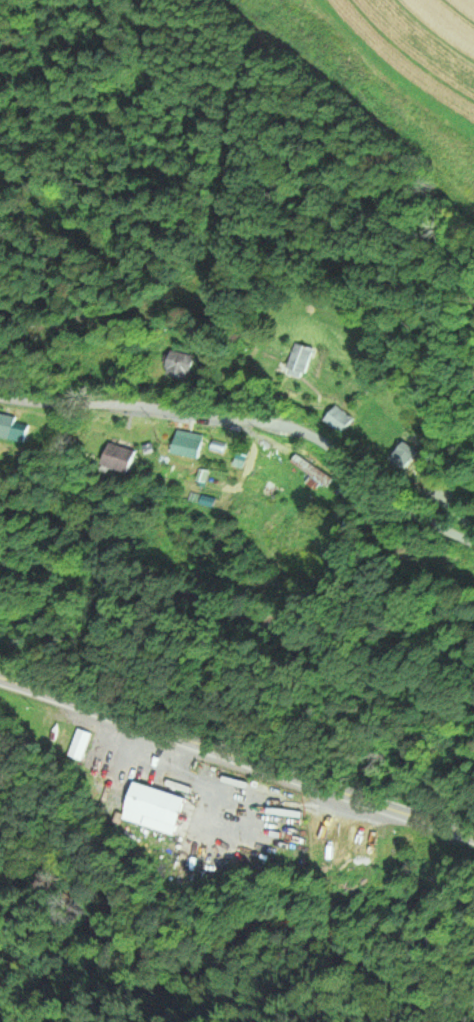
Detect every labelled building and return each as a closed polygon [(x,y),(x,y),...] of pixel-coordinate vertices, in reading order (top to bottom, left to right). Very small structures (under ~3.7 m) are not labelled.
[(314,348),(296,343),(289,369),(307,374),(314,348)] [(189,378),(192,355),(168,352),(165,375),(189,378)] [(343,433),(353,419),(335,406),(324,419),(343,433)] [(0,413),(0,437),(9,440),(16,418),(0,413)] [(204,435),(177,431),(173,454),(200,458),(204,435)] [(129,473),(136,452),(110,443),(103,465),(129,473)] [(292,461),(325,485),(330,479),(296,455),(292,461)] [(82,761),(92,734),(78,728),(68,756),(82,761)] [(177,835),(186,797),(132,783),(123,821),(177,835)]
